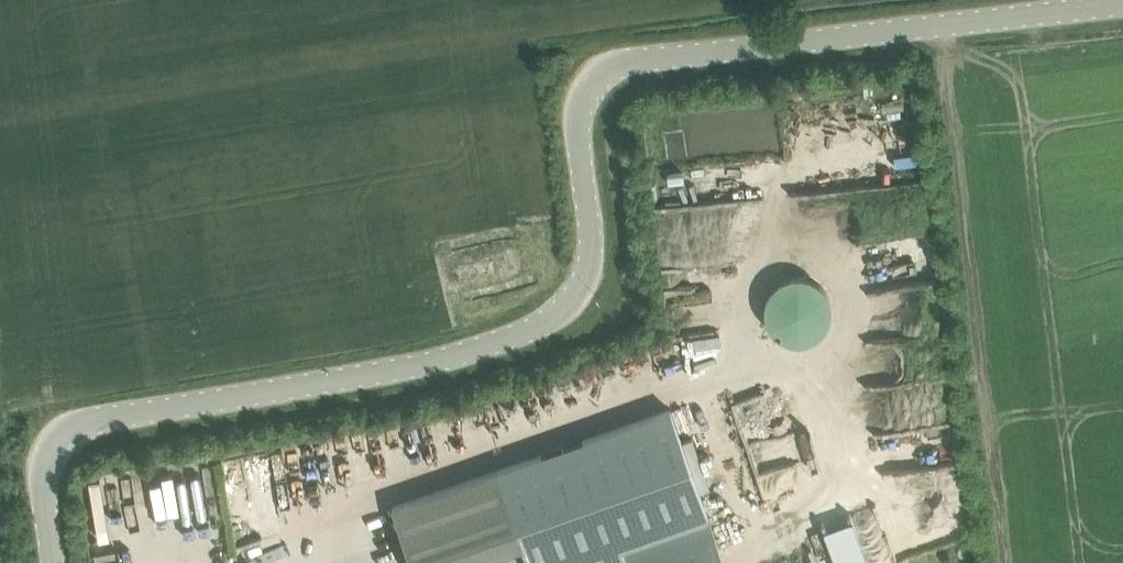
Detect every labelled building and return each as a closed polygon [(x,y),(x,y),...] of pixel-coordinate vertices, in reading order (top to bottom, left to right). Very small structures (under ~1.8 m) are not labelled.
[(767,278),(767,334),(825,334),(825,279),(767,278)] [(529,562),(725,562),(670,408),(392,506),(412,562),(458,562),(522,541),(529,562)] [(835,562),(868,562),(853,517),(823,527),(835,562)]
